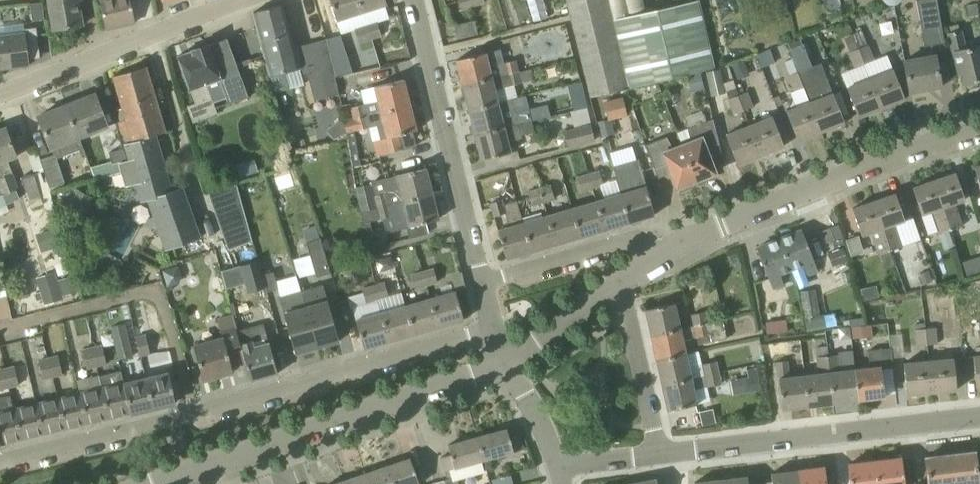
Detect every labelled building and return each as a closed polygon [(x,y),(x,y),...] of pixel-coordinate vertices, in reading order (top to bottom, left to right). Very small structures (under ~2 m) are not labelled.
[(53,30),(83,25),(78,2),(81,1),(81,0),(48,0),(53,30)] [(129,0),(100,0),(107,30),(135,23),(129,0)] [(358,0),(330,0),(337,21),(362,13),(358,0)] [(362,13),(387,5),(385,0),(358,0),(362,13)] [(470,0),(459,0),(462,10),(473,7),(470,0)] [(590,98),(715,68),(698,0),(675,6),(646,13),(612,21),(607,0),(566,0),(590,98)] [(612,21),(646,13),(642,0),(607,0),(612,21)] [(936,0),(919,0),(916,1),(924,46),(944,43),(936,0)] [(253,12),(254,15),(270,76),(300,69),(283,4),(253,12)] [(457,38),(478,33),(476,21),(454,26),(457,38)] [(365,26),(369,39),(381,36),(377,23),(365,26)] [(360,43),(369,39),(365,26),(355,29),(360,43)] [(38,36),(37,27),(24,29),(25,34),(0,37),(0,69),(29,65),(26,37),(38,36)] [(979,46),(965,49),(960,31),(948,34),(958,74),(962,73),(965,84),(979,80),(979,47),(979,46)] [(855,67),(864,64),(858,50),(852,35),(844,38),(855,67)] [(190,90),(195,103),(187,106),(193,122),(217,114),(211,99),(206,84),(219,80),(228,104),(247,97),(237,68),(226,38),(226,39),(225,39),(208,45),(208,44),(192,50),(192,51),(189,52),(189,53),(188,53),(189,54),(188,54),(188,55),(185,56),(184,56),(184,55),(183,55),(183,54),(179,56),(179,55),(178,56),(190,90)] [(336,76),(332,58),(326,38),(300,46),(314,100),(338,94),(334,76),(336,76)] [(868,46),(858,50),(864,64),(874,60),(868,46)] [(462,85),(519,71),(516,60),(504,63),(500,49),(486,53),(485,53),(456,60),(462,85)] [(941,86),(937,66),(935,55),(904,61),(910,92),(941,86)] [(796,73),(802,88),(808,103),(819,132),(844,123),(821,63),(796,73)] [(154,134),(155,135),(165,132),(146,67),(113,76),(123,108),(117,110),(120,121),(119,122),(121,130),(118,131),(121,143),(124,142),(154,134)] [(905,99),(893,69),(870,78),(882,108),(905,99)] [(725,93),(720,70),(706,73),(711,97),(725,93)] [(469,110),(498,102),(495,89),(522,83),(519,71),(462,85),(469,110)] [(700,72),(687,75),(691,92),(704,89),(700,72)] [(802,88),(796,73),(787,76),(793,91),(802,88)] [(858,117),(882,108),(870,78),(847,88),(858,117)] [(353,118),(410,105),(404,80),(375,87),(378,101),(351,108),(353,118)] [(575,124),(590,120),(580,81),(565,85),(575,124)] [(737,95),(743,112),(753,108),(747,91),(737,95)] [(66,105),(78,138),(108,126),(95,94),(66,105)] [(475,134),(532,120),(526,95),(498,102),(469,110),(475,134)] [(733,115),(743,112),(737,95),(727,99),(733,115)] [(622,97),(603,101),(608,121),(626,117),(622,97)] [(786,111),(790,122),(798,141),(819,132),(808,103),(786,111)] [(78,138),(66,105),(38,116),(49,145),(53,155),(40,160),(51,192),(67,187),(57,159),(82,149),(78,138)] [(377,126),(384,154),(405,149),(402,134),(416,130),(410,105),(353,118),(343,121),(346,134),(377,126)] [(784,146),(777,128),(772,116),(749,126),(761,155),(784,146)] [(700,183),(713,178),(712,174),(714,173),(705,149),(718,144),(712,119),(687,129),(689,138),(679,142),(680,146),(681,145),(695,181),(698,180),(700,183)] [(510,153),(508,142),(522,138),(521,136),(535,132),(532,120),(475,134),(481,160),(510,153)] [(563,132),(567,147),(594,140),(591,125),(563,132)] [(737,164),(761,155),(749,126),(726,135),(737,164)] [(16,157),(6,127),(0,129),(0,208),(7,206),(7,204),(3,195),(17,190),(18,190),(13,174),(8,176),(2,162),(16,157)] [(162,162),(155,135),(154,134),(124,142),(131,164),(121,168),(123,172),(127,186),(137,183),(136,182),(141,181),(138,169),(162,162)] [(681,145),(680,146),(672,149),(666,137),(645,145),(654,169),(667,164),(676,188),(679,187),(681,190),(694,185),(693,182),(695,181),(681,145)] [(124,142),(121,143),(122,149),(109,152),(112,162),(91,167),(95,179),(123,172),(121,168),(131,164),(124,142)] [(617,186),(643,179),(636,156),(611,164),(617,186)] [(167,250),(180,245),(199,239),(181,188),(170,191),(162,162),(138,169),(141,181),(136,182),(137,183),(142,202),(149,200),(167,250)] [(360,211),(432,194),(426,168),(371,182),(372,184),(355,188),(360,211)] [(587,173),(592,188),(602,185),(597,170),(587,173)] [(965,199),(962,191),(955,172),(934,180),(951,229),(957,250),(969,246),(963,225),(955,202),(965,199)] [(580,191),(592,188),(587,173),(576,177),(580,191)] [(42,200),(35,174),(22,177),(29,204),(42,200)] [(939,233),(951,229),(934,180),(912,187),(922,214),(931,211),(939,233)] [(210,194),(216,212),(241,203),(237,184),(210,194)] [(538,189),(542,203),(553,200),(549,185),(538,189)] [(641,219),(654,215),(646,187),(620,194),(629,223),(631,222),(632,225),(642,222),(641,219)] [(531,206),(542,203),(538,189),(527,192),(531,206)] [(17,190),(3,195),(7,204),(20,199),(17,190)] [(905,220),(902,212),(895,193),(873,201),(890,250),(903,246),(895,223),(905,220)] [(396,230),(419,224),(439,219),(432,194),(360,211),(363,224),(380,219),(390,217),(393,218),(396,230)] [(604,230),(629,223),(620,194),(596,201),(604,230)] [(504,213),(502,205),(501,200),(488,204),(491,217),(501,214),(504,213)] [(579,238),(604,230),(596,201),(571,209),(579,238)] [(879,254),(890,250),(873,201),(852,208),(861,235),(871,232),(879,254)] [(554,245),(579,238),(571,209),(546,216),(554,245)] [(529,252),(554,245),(546,216),(521,223),(529,252)] [(529,252),(521,223),(505,228),(498,230),(506,259),(519,255),(520,258),(530,255),(529,252)] [(39,234),(46,251),(63,244),(57,227),(39,234)] [(818,271),(809,249),(802,230),(778,240),(790,269),(802,264),(807,276),(818,271)] [(846,236),(847,252),(858,252),(857,236),(846,236)] [(321,238),(307,242),(316,277),(330,273),(321,238)] [(779,273),(790,269),(778,240),(756,248),(773,290),(784,285),(779,273)] [(966,273),(979,270),(979,255),(963,258),(966,273)] [(258,261),(240,266),(248,291),(265,286),(258,261)] [(178,266),(163,271),(168,286),(177,283),(181,276),(178,266)] [(422,272),(426,287),(437,284),(433,269),(422,272)] [(929,270),(917,274),(921,285),(933,281),(929,270)] [(272,272),(263,274),(268,292),(277,289),(272,272)] [(415,290),(426,287),(422,272),(411,275),(415,290)] [(73,276),(58,280),(63,296),(78,292),(73,276)] [(373,286),(377,301),(387,299),(383,284),(373,286)] [(317,348),(339,341),(323,285),(301,291),(317,348)] [(366,304),(377,301),(373,286),(362,289),(366,304)] [(873,286),(860,289),(863,302),(876,299),(873,286)] [(820,316),(815,290),(800,292),(805,318),(820,316)] [(295,354),(317,348),(301,291),(279,297),(295,353),(294,353),(295,354)] [(439,328),(464,320),(455,291),(430,299),(439,328)] [(0,297),(0,318),(12,317),(11,297),(0,297)] [(414,335),(439,328),(430,299),(406,306),(414,335)] [(651,335),(680,328),(674,303),(645,310),(651,335)] [(389,342),(414,335),(406,306),(381,313),(389,342)] [(278,374),(272,354),(269,344),(253,348),(248,330),(253,329),(248,311),(233,316),(245,362),(251,381),(278,374)] [(692,326),(705,322),(703,312),(689,315),(692,326)] [(364,349),(389,342),(381,313),(356,321),(364,349)] [(217,320),(220,331),(222,338),(194,347),(203,380),(219,375),(220,377),(221,376),(221,375),(229,373),(229,374),(230,374),(230,372),(233,372),(231,366),(245,362),(233,316),(217,320)] [(785,317),(765,321),(768,333),(787,329),(785,317)] [(705,322),(692,326),(695,337),(696,344),(725,338),(721,319),(705,322)] [(125,324),(111,327),(119,361),(133,358),(125,324)] [(850,340),(852,340),(871,338),(869,325),(850,327),(850,326),(849,326),(850,340)] [(656,360),(686,354),(680,328),(651,335),(656,360)] [(925,329),(927,345),(937,344),(935,328),(925,329)] [(917,346),(927,345),(925,329),(915,330),(917,346)] [(141,358),(150,355),(145,336),(136,338),(141,358)] [(92,347),(97,367),(107,365),(103,345),(92,347)] [(826,346),(815,347),(817,357),(827,356),(826,346)] [(86,370),(97,367),(92,347),(82,349),(86,370)] [(854,369),(858,400),(884,397),(881,369),(893,367),(891,348),(868,351),(870,367),(854,369)] [(662,385),(691,378),(686,354),(656,360),(662,385)] [(833,403),(858,400),(854,369),(840,371),(838,354),(827,356),(833,403)] [(48,358),(53,377),(63,375),(59,356),(48,358)] [(833,403),(827,356),(817,357),(819,373),(804,375),(808,406),(833,403)] [(43,380),(53,377),(48,358),(38,360),(43,380)] [(928,361),(932,392),(957,390),(953,358),(928,361)] [(705,375),(718,372),(716,361),(702,364),(705,375)] [(808,406),(804,375),(789,377),(787,361),(776,362),(782,409),(808,406)] [(907,395),(932,392),(928,361),(904,363),(907,395)] [(176,403),(171,383),(166,362),(142,368),(145,379),(146,379),(153,408),(176,403)] [(5,369),(9,389),(20,387),(15,366),(5,369)] [(9,389),(5,369),(0,370),(0,391),(9,389)] [(123,384),(124,384),(121,372),(99,377),(102,388),(109,417),(130,412),(123,384)] [(667,411),(687,406),(697,404),(694,389),(707,386),(707,387),(721,384),(718,372),(705,375),(691,378),(662,385),(667,411)] [(759,373),(731,375),(732,392),(760,390),(759,373)] [(131,414),(153,408),(146,379),(145,379),(124,384),(123,384),(130,412),(131,414)] [(87,423),(109,417),(102,388),(80,393),(87,423)] [(65,428),(87,423),(80,393),(58,399),(65,428)] [(43,433),(65,428),(58,399),(36,404),(43,433)] [(21,438),(43,433),(36,404),(14,409),(21,438)] [(0,413),(0,444),(21,438),(14,409),(0,413)] [(483,460),(523,449),(519,436),(510,438),(507,429),(477,437),(483,460)] [(483,460),(477,437),(448,445),(450,455),(441,458),(445,471),(447,470),(449,480),(434,483),(457,483),(456,480),(485,473),(481,461),(483,460)] [(978,483),(974,451),(925,457),(928,483),(978,483)] [(410,458),(388,466),(394,483),(419,483),(410,458)] [(901,458),(874,461),(877,483),(904,483),(901,458)] [(874,461),(848,464),(850,483),(877,483),(874,461)] [(388,466),(366,473),(369,483),(394,483),(388,466)] [(824,467),(797,470),(799,483),(826,483),(824,467)] [(797,470),(771,474),(772,483),(799,483),(797,470)] [(366,473),(345,480),(346,483),(369,483),(366,473)] [(492,483),(513,483),(511,475),(491,480),(492,483)]
